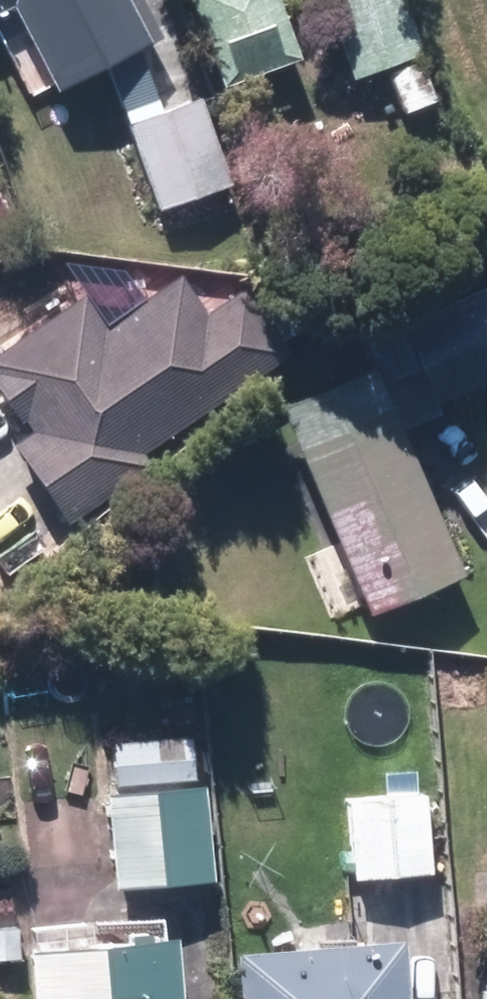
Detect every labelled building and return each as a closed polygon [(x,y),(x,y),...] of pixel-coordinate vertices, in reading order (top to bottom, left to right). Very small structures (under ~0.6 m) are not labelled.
[(17,0),(59,86),(159,37),(140,0),(0,0),(0,9),(17,0)] [(223,40),(234,36),(251,83),(311,60),(288,0),(208,0),(223,40)] [(352,52),(415,28),(404,0),(332,0),(352,52)] [(195,99),(132,123),(165,210),(227,186),(195,99)] [(295,349),(245,282),(207,310),(179,274),(116,322),(91,288),(0,356),(0,380),(37,429),(18,443),(73,516),(295,349)] [(406,324),(441,405),(486,385),(486,289),(406,324)] [(374,367),(286,405),(375,611),(470,570),(411,434),(447,418),(441,405),(406,324),(402,315),(359,333),(374,367)] [(120,784),(113,784),(119,884),(220,878),(213,780),(199,781),(196,732),(117,737),(120,784)] [(432,790),(351,793),(355,872),(435,869),(432,790)] [(33,940),(38,998),(186,998),(180,928),(33,940)] [(243,998),(431,998),(428,933),(241,940),(243,998)]
